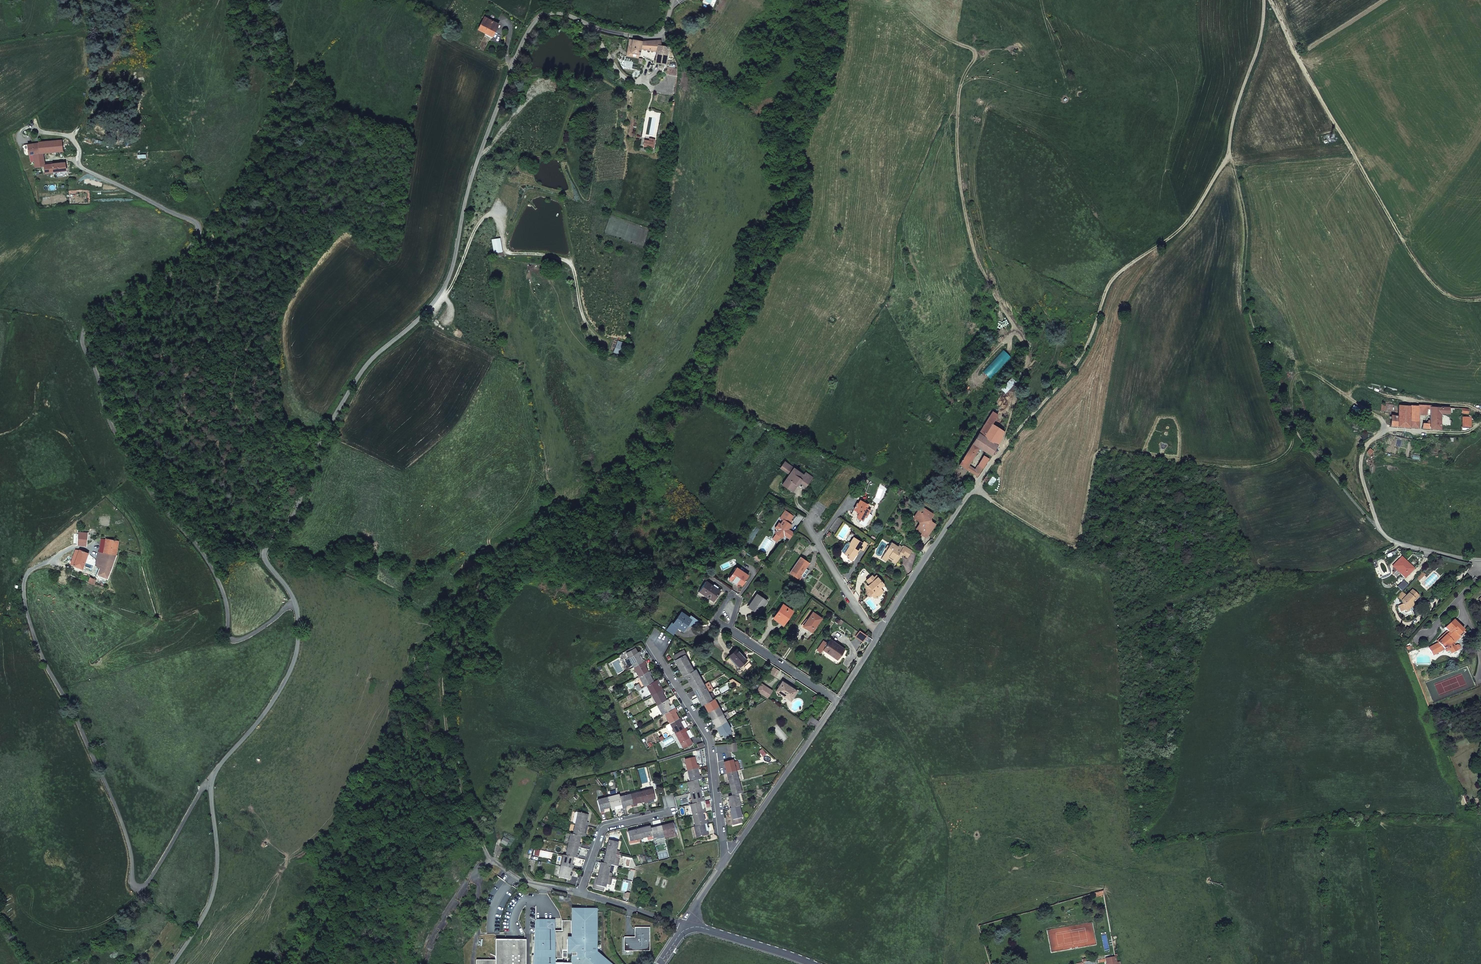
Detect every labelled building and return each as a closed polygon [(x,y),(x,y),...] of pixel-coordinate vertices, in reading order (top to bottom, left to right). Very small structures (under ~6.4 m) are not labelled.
[(486,21),(481,32),(494,39),(499,28),(486,21)] [(661,47),(660,45),(639,45),(627,42),(624,53),(636,57),(637,51),(654,55),(652,69),(658,71),(659,66),(665,67),(666,48),(661,47)] [(32,142),(33,152),(42,151),(59,149),(59,156),(64,155),(63,149),(62,149),(61,139),(38,141),(32,142)] [(33,152),(32,142),(24,144),(24,151),(24,152),(25,152),(26,153),(27,152),(33,152)] [(646,145),(644,151),(653,152),(654,143),(651,142),(650,145),(646,145)] [(33,152),(35,165),(44,164),(42,151),(33,152)] [(39,172),(65,170),(65,162),(44,164),(35,165),(35,169),(38,169),(39,172)] [(1005,385),(1009,389),(1017,380),(1013,376),(1005,385)] [(1418,428),(1419,415),(1419,406),(1399,405),(1398,416),(1391,416),(1391,426),(1418,428)] [(1430,415),(1430,407),(1430,406),(1419,405),(1419,406),(1419,415),(1430,415)] [(1450,408),(1430,407),(1430,415),(1429,424),(1423,423),(1423,428),(1440,429),(1441,413),(1449,414),(1450,408)] [(977,465),(982,467),(1001,439),(1004,431),(992,424),(997,415),(992,411),(958,465),(968,471),(971,467),(968,465),(977,450),(979,451),(981,449),(986,451),(977,465)] [(1461,427),(1471,427),(1471,417),(1461,417),(1461,427)] [(784,470),(788,464),(784,462),(780,468),(784,470)] [(968,471),(976,476),(982,467),(977,465),(975,469),(971,467),(968,471)] [(807,484),(812,477),(805,472),(803,475),(793,468),(789,474),(782,484),(790,490),(795,484),(796,485),(798,482),(800,480),(807,484)] [(988,473),(983,480),(991,486),(996,480),(988,473)] [(866,482),(864,492),(871,493),(873,483),(866,482)] [(867,504),(860,500),(859,504),(857,504),(854,509),(858,511),(860,512),(859,513),(857,517),(862,520),(864,516),(866,517),(868,513),(869,510),(865,508),(867,504)] [(916,530),(926,537),(934,525),(931,523),(930,520),(932,515),(921,508),(914,519),(918,522),(919,525),(916,530)] [(782,537),(783,535),(788,529),(790,526),(788,523),(790,519),(793,516),(786,511),(784,514),(782,514),(780,518),(783,520),(781,524),(777,530),(775,533),(782,537)] [(864,516),(862,520),(860,522),(864,524),(866,522),(868,518),(870,518),(871,516),(870,514),(868,513),(866,517),(864,516)] [(81,541),(86,541),(87,528),(79,528),(79,535),(77,536),(77,541),(81,541)] [(790,539),(794,533),(788,529),(783,535),(790,539)] [(115,547),(115,536),(105,535),(103,547),(114,548),(115,547)] [(863,550),(867,543),(863,541),(862,543),(853,537),(849,544),(850,545),(844,554),(849,557),(848,558),(851,561),(859,548),(863,550)] [(907,557),(912,551),(903,545),(903,547),(899,545),(898,546),(891,542),(889,545),(887,545),(885,549),(886,549),(883,555),(887,558),(888,557),(892,560),(894,558),(897,560),(901,554),(907,557)] [(841,552),(844,554),(850,545),(849,544),(847,543),(845,544),(841,550),(841,552)] [(88,550),(80,546),(75,547),(74,552),(77,553),(75,562),(85,565),(88,550)] [(103,547),(99,547),(96,560),(100,562),(103,554),(112,556),(114,548),(103,547)] [(106,574),(112,556),(103,554),(100,562),(98,571),(106,574)] [(809,563),(800,557),(789,573),(799,580),(801,576),(800,575),(809,563)] [(1393,566),(1405,578),(1413,569),(1402,557),(1393,566)] [(736,568),(728,579),(733,583),(735,581),(738,583),(741,586),(744,581),(743,581),(747,576),(736,568)] [(1421,572),(1415,578),(1418,580),(1424,575),(1421,572)] [(873,578),(866,580),(869,585),(871,587),(868,589),(868,591),(872,596),(875,596),(875,598),(876,598),(876,595),(879,595),(882,592),(881,590),(880,590),(880,587),(883,585),(875,576),(873,578)] [(698,591),(713,601),(719,592),(716,589),(712,586),(705,581),(698,591)] [(1412,590),(1406,596),(1402,601),(1401,601),(1403,604),(1398,606),(1401,611),(1405,609),(1406,612),(1411,610),(1410,606),(1411,606),(1412,605),(1412,604),(1410,601),(1413,599),(1415,601),(1419,597),(1412,590)] [(1401,592),(1397,596),(1402,601),(1406,596),(1401,592)] [(766,600),(757,594),(755,598),(753,597),(749,605),(754,608),(753,610),(757,613),(766,600)] [(772,617),(782,624),(792,611),(783,604),(777,612),(772,617)] [(678,637),(691,619),(681,612),(674,624),(670,622),(666,629),(678,637)] [(806,629),(811,632),(821,618),(812,612),(804,624),(808,626),(806,629)] [(1438,643),(1429,648),(1433,655),(1444,649),(1445,648),(1447,652),(1450,650),(1452,654),(1457,651),(1452,641),(1459,635),(1460,637),(1464,633),(1463,631),(1453,620),(1445,627),(1448,631),(1449,632),(1439,643),(1438,643)] [(666,629),(665,631),(677,639),(678,637),(666,629)] [(1437,641),(1439,643),(1449,632),(1448,631),(1437,641)] [(823,649),(837,659),(844,650),(829,640),(823,649)] [(1405,647),(1407,654),(1417,650),(1416,648),(1414,643),(1405,647)] [(637,652),(633,646),(625,651),(633,667),(642,662),(638,655),(640,654),(639,651),(637,652)] [(678,667),(688,662),(684,655),(686,654),(683,650),(674,655),(676,659),(674,660),(678,667)] [(739,667),(746,660),(736,650),(728,656),(739,667)] [(644,661),(642,662),(633,667),(639,677),(647,672),(643,665),(645,664),(644,661)] [(682,675),(684,674),(692,670),(688,662),(678,667),(682,675)] [(689,682),(698,677),(694,669),(692,670),(684,674),(689,682)] [(649,671),(647,672),(639,677),(644,686),(646,685),(652,682),(649,675),(651,674),(649,671)] [(693,690),(702,684),(698,677),(689,682),(693,690)] [(646,685),(651,695),(659,690),(656,684),(658,683),(656,679),(652,682),(646,685)] [(789,700),(796,691),(781,682),(775,691),(789,700)] [(697,698),(707,692),(702,684),(693,690),(697,698)] [(659,690),(651,695),(657,705),(665,700),(661,694),(663,692),(662,689),(659,690)] [(701,705),(703,704),(711,700),(707,692),(697,698),(701,705)] [(665,700),(657,705),(662,714),(664,713),(670,710),(667,704),(669,702),(667,699),(665,700)] [(707,712),(717,706),(713,699),(711,700),(703,704),(707,712)] [(711,719),(721,714),(717,706),(707,712),(711,719)] [(664,713),(669,723),(677,719),(674,712),(676,711),(674,707),(670,710),(664,713)] [(716,727),(726,721),(725,720),(721,714),(711,719),(716,727)] [(677,719),(669,723),(675,733),(683,728),(679,721),(682,721),(680,717),(677,719)] [(730,729),(726,721),(716,727),(718,731),(720,734),(721,734),(722,733),(724,737),(730,733),(728,730),(730,729)] [(683,728),(675,733),(682,748),(691,743),(688,738),(685,731),(687,730),(685,727),(683,728)] [(735,742),(727,743),(728,751),(736,749),(735,742)] [(684,760),(687,771),(696,769),(698,768),(697,764),(695,765),(693,758),(684,760)] [(726,773),(735,771),(732,760),(723,763),(726,773)] [(687,771),(690,782),(696,780),(701,779),(700,775),(698,776),(696,769),(687,771)] [(729,785),(738,783),(735,771),(726,773),(729,785)] [(687,782),(690,793),(699,791),(701,791),(700,787),(698,787),(696,780),(690,782),(687,782)] [(740,794),(738,783),(729,785),(732,796),(735,795),(740,794)] [(651,789),(641,792),(643,801),(644,804),(647,803),(647,800),(653,798),(654,798),(651,789)] [(690,793),(692,804),(699,803),(704,801),(703,798),(701,798),(699,791),(690,793)] [(643,801),(641,792),(630,795),(632,804),(633,807),(637,806),(636,803),(643,801)] [(619,798),(618,795),(607,797),(610,807),(610,810),(615,808),(614,806),(621,804),(619,798)] [(632,804),(630,795),(619,798),(621,804),(622,809),(626,808),(625,806),(632,804)] [(737,806),(738,806),(738,803),(735,795),(732,796),(728,797),(731,808),(737,806)] [(610,807),(607,797),(597,800),(600,812),(604,811),(603,809),(610,807)] [(692,816),(701,813),(704,813),(703,809),(700,810),(699,803),(692,804),(690,805),(692,816)] [(731,808),(729,809),(732,819),(731,820),(732,825),(740,823),(739,818),(740,817),(737,806),(731,808)] [(578,813),(576,824),(585,826),(588,826),(588,822),(586,822),(587,814),(578,813)] [(706,824),(707,824),(705,819),(703,820),(701,813),(692,816),(695,827),(702,825),(706,824)] [(585,826),(576,824),(574,834),(580,836),(584,837),(585,833),(583,833),(585,826)] [(672,824),(662,826),(664,835),(674,832),(672,824)] [(695,827),(693,827),(696,839),(708,835),(707,831),(705,831),(702,825),(695,827)] [(650,827),(650,826),(647,827),(638,829),(641,838),(652,835),(650,829),(650,827)] [(658,827),(650,829),(652,835),(652,837),(664,835),(662,826),(658,827)] [(641,838),(638,829),(627,832),(629,841),(641,838)] [(574,834),(571,834),(568,845),(577,846),(580,847),(581,844),(578,844),(580,836),(574,834)] [(606,851),(614,853),(617,843),(608,841),(606,851)] [(577,846),(568,845),(566,855),(572,857),(578,858),(578,854),(576,853),(577,846)] [(609,864),(612,865),(614,853),(606,851),(604,859),(603,863),(609,864)] [(570,868),(573,868),(573,865),(571,865),(572,857),(566,855),(563,855),(561,866),(570,868)] [(601,862),(599,874),(606,876),(609,864),(603,863),(601,862)] [(570,868),(561,866),(558,877),(570,880),(571,875),(568,875),(570,868)] [(610,884),(611,877),(606,876),(599,874),(598,877),(596,877),(593,888),(602,890),(603,887),(604,887),(605,884),(610,884)] [(595,953),(595,943),(595,910),(573,910),(573,938),(571,938),(571,921),(562,921),(562,932),(554,932),(554,921),(535,921),(536,963),(609,963),(595,953)] [(631,941),(632,939),(625,939),(625,949),(647,949),(647,932),(643,932),(643,928),(635,928),(635,939),(635,941),(631,941)] [(525,940),(497,939),(497,959),(477,959),(477,963),(524,963),(525,940)]
